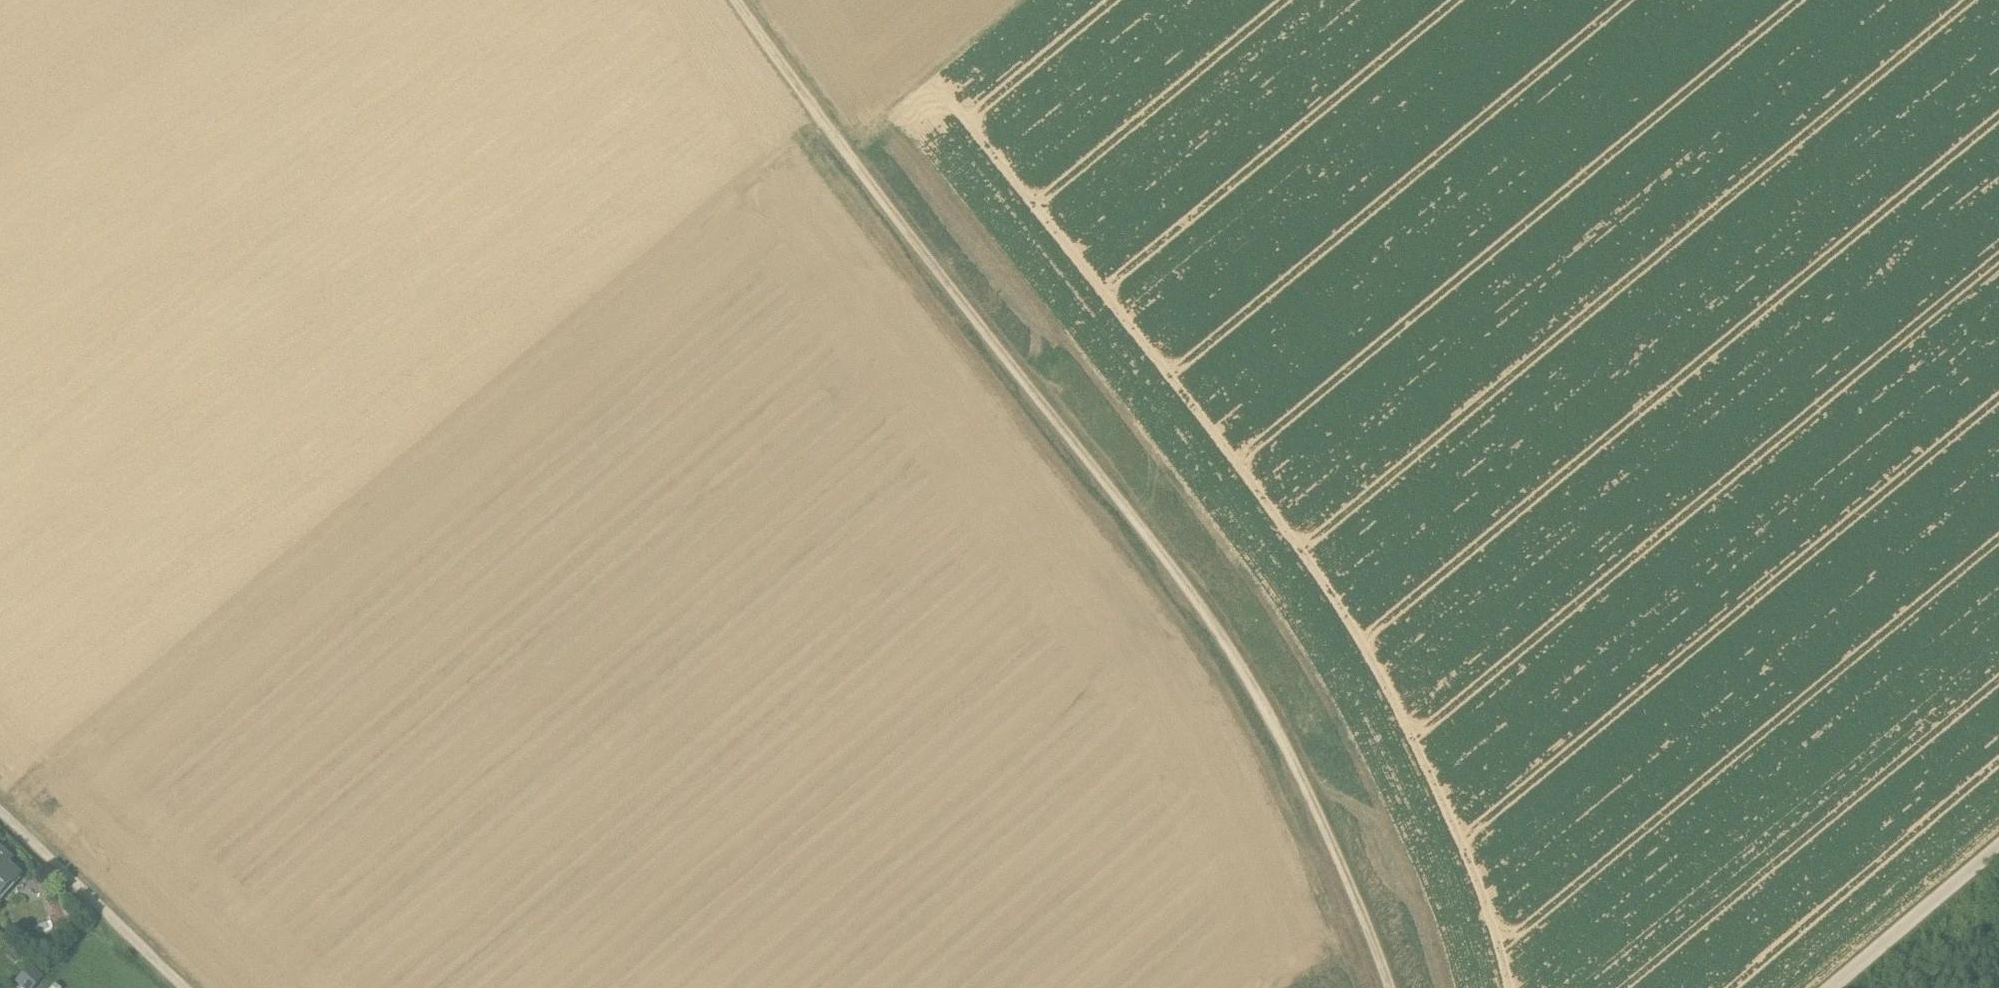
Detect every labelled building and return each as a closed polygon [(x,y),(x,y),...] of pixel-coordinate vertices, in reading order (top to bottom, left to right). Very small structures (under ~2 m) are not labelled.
[(17,879),(5,869),(11,862),(0,852),(0,898),(17,879)] [(49,975),(33,963),(18,983),(25,987),(39,987),(49,975)]
